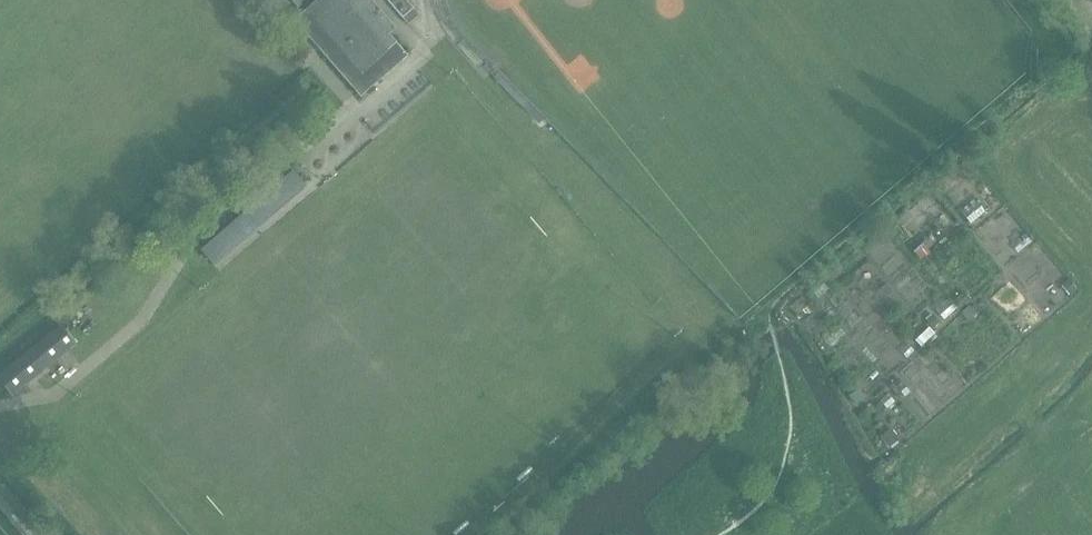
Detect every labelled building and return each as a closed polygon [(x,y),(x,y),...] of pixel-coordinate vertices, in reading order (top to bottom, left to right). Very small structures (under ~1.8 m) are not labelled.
[(317,0),(295,20),(361,95),(408,54),(386,29),(393,23),(372,0),(317,0)] [(404,18),(415,8),(407,0),(388,0),(404,18)] [(308,186),(295,171),(203,251),(215,265),(308,186)] [(76,343),(60,324),(0,375),(0,382),(13,396),(76,343)]
